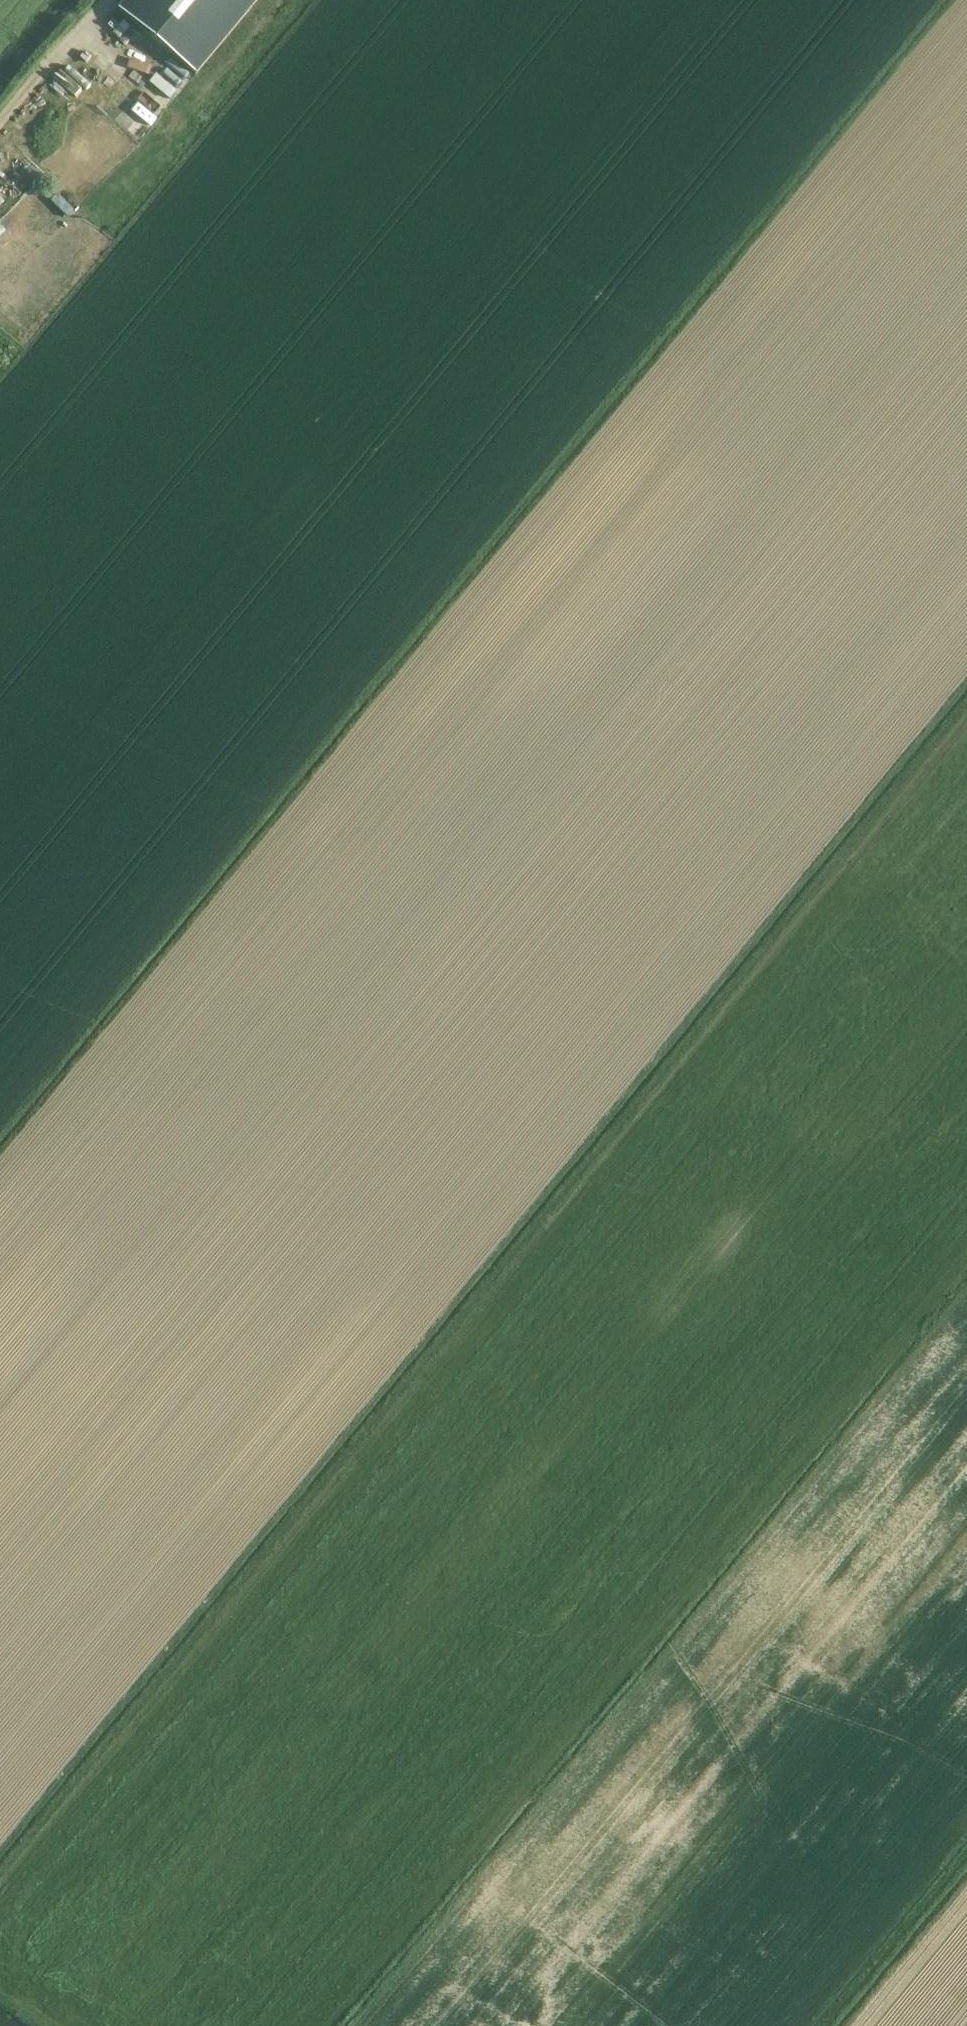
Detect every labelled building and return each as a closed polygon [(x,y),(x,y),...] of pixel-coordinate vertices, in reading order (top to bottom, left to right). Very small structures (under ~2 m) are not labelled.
[(119,10),(196,75),(259,0),(127,0),(119,10)]
